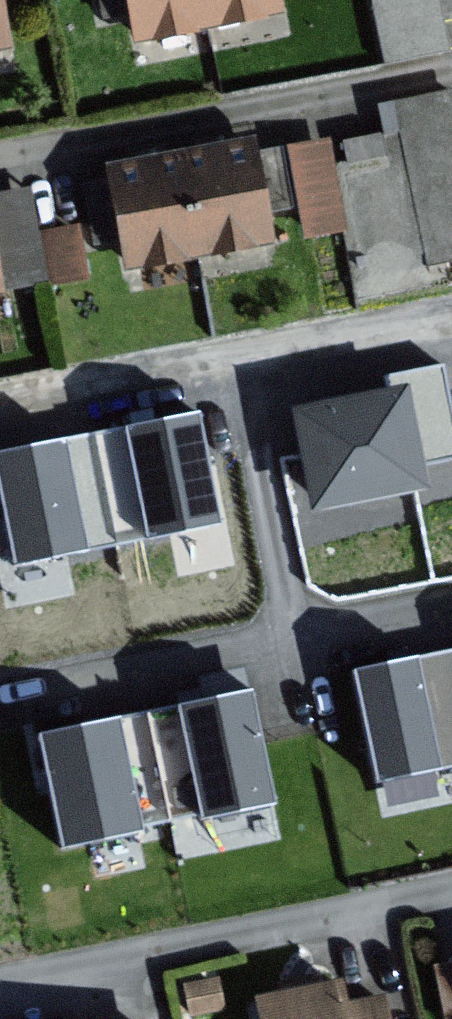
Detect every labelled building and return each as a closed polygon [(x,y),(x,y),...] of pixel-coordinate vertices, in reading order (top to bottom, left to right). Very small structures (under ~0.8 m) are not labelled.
[(13,50),(3,0),(0,0),(0,53),(13,50)] [(139,37),(285,9),(283,0),(132,0),(139,37)] [(381,54),(444,45),(438,0),(374,0),(381,54)] [(287,133),(300,228),(346,222),(334,127),(287,133)] [(120,161),(136,261),(272,239),(255,139),(219,145),(153,156),(120,161)] [(3,288),(50,281),(35,187),(0,192),(0,268),(3,288)] [(428,483),(410,392),(301,414),(319,504),(428,483)] [(200,414),(135,426),(155,529),(220,516),(200,414)] [(65,442),(0,454),(20,556),(85,544),(65,442)] [(412,662),(361,674),(385,775),(436,763),(412,662)] [(250,696),(186,709),(206,811),(270,799),(250,696)] [(116,724),(51,737),(70,838),(135,826),(116,724)] [(438,964),(449,1018),(451,1018),(451,961),(438,964)] [(387,996),(354,1002),(349,978),(262,995),(267,1018),(392,1018),(387,996)]
